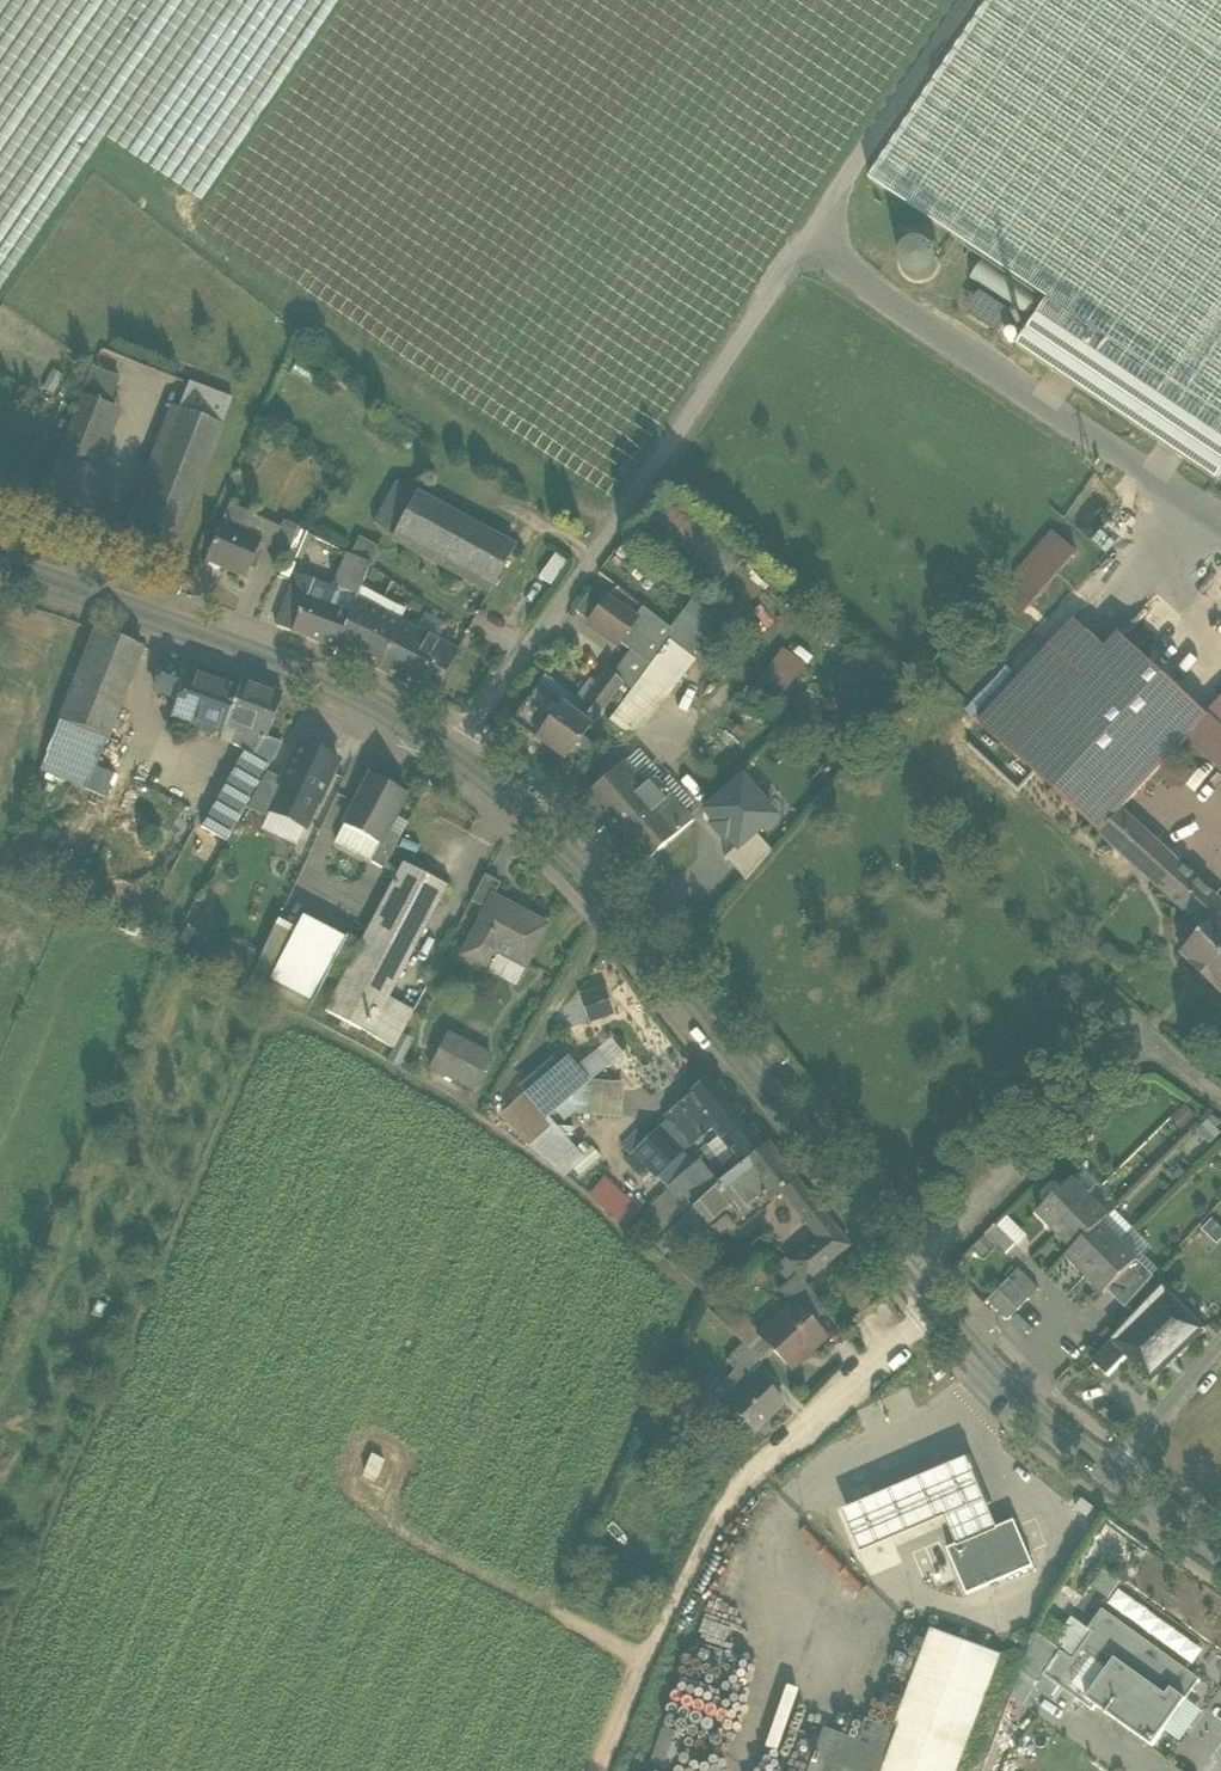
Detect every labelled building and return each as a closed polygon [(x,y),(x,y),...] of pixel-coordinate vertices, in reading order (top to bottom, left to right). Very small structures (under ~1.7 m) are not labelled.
[(1220,416),(1220,45),(1154,0),(991,0),(870,180),(1049,300),(1220,416)] [(1220,45),(1220,0),(1154,0),(1220,45)] [(927,244),(914,244),(905,253),(905,266),(914,275),(927,275),(936,266),(936,253),(927,244)] [(982,263),(972,278),(1030,316),(1040,302),(982,263)] [(982,295),(971,312),(1000,332),(1011,315),(982,295)] [(1049,300),(1017,347),(1217,482),(1220,476),(1220,416),(1049,300)] [(93,370),(82,398),(108,408),(119,380),(93,370)] [(179,412),(222,428),(233,402),(190,386),(179,412)] [(89,457),(108,408),(82,398),(63,447),(89,457)] [(121,413),(108,408),(89,457),(87,460),(94,463),(90,473),(97,475),(121,413)] [(131,533),(175,550),(222,428),(179,412),(178,411),(131,533)] [(43,498),(88,516),(103,477),(97,475),(90,473),(94,463),(87,460),(89,457),(63,447),(43,498)] [(393,535),(416,494),(396,483),(373,525),(393,535)] [(393,535),(492,590),(515,548),(416,494),(393,535)] [(231,507),(222,528),(244,537),(252,518),(253,517),(231,507)] [(252,518),(244,537),(260,544),(259,545),(271,550),(280,529),(252,518)] [(271,550),(286,557),(297,532),(297,530),(282,524),(280,529),(271,550)] [(206,565),(244,581),(259,545),(260,544),(244,537),(222,528),(206,565)] [(284,562),(299,568),(312,539),(297,532),(286,557),(284,562)] [(1008,585),(1031,605),(1076,553),(1053,532),(1008,585)] [(369,567),(372,569),(380,553),(357,541),(350,557),(369,567)] [(538,578),(550,586),(566,563),(555,555),(538,578)] [(330,609),(349,617),(354,603),(360,590),(369,567),(350,557),(337,592),(330,609)] [(275,629),(335,652),(349,617),(330,609),(306,600),(314,583),(297,576),(275,629)] [(337,592),(314,583),(306,600),(330,609),(337,592)] [(572,610),(588,621),(604,599),(588,588),(572,610)] [(405,610),(360,590),(354,603),(399,624),(405,610)] [(675,635),(668,644),(689,659),(726,610),(699,590),(669,630),(675,635)] [(588,621),(617,642),(633,620),(604,599),(588,621)] [(354,603),(349,617),(335,652),(380,673),(400,624),(399,624),(354,603)] [(675,635),(669,630),(641,608),(633,620),(668,644),(675,635)] [(424,614),(415,632),(437,643),(446,625),(424,614)] [(668,644),(633,620),(617,642),(636,656),(652,667),(668,644)] [(1082,677),(1107,650),(1075,621),(1050,648),(1082,677)] [(415,632),(400,624),(380,673),(432,700),(457,654),(437,643),(415,632)] [(59,725),(106,744),(117,715),(142,650),(95,633),(59,725)] [(1012,752),(1101,834),(1123,811),(1187,741),(1209,718),(1208,716),(1120,636),(1107,650),(1082,677),(1012,752)] [(634,691),(610,724),(602,734),(614,743),(627,737),(632,741),(692,661),(689,659),(668,644),(652,667),(634,691)] [(980,723),(1012,752),(1082,677),(1050,648),(980,723)] [(782,649),(750,693),(773,710),(806,666),(782,649)] [(636,656),(617,680),(622,683),(634,691),(652,667),(636,656)] [(222,735),(225,727),(238,691),(237,691),(163,666),(154,691),(179,700),(174,712),(196,719),(194,724),(198,732),(210,736),(215,733),(222,735)] [(572,716),(588,728),(622,683),(617,680),(604,671),(595,684),(572,716)] [(544,676),(535,689),(557,705),(572,716),(595,684),(589,679),(575,698),(544,676)] [(240,682),(237,691),(238,691),(225,727),(238,732),(267,741),(281,698),(240,682)] [(634,691),(622,683),(588,728),(586,731),(598,739),(602,734),(610,724),(634,691)] [(511,722),(533,738),(557,705),(535,689),(511,722)] [(1209,718),(1220,728),(1220,701),(1208,716),(1209,718)] [(569,753),(581,763),(592,748),(580,739),(586,731),(588,728),(572,716),(557,705),(533,738),(563,762),(569,753)] [(1209,718),(1187,741),(1220,771),(1220,728),(1209,718)] [(106,744),(59,725),(41,773),(86,791),(95,770),(106,744)] [(200,830),(226,844),(281,746),(267,741),(238,732),(232,747),(243,753),(200,830)] [(304,830),(305,831),(336,764),(300,747),(283,783),(269,814),(304,830)] [(645,787),(653,779),(659,774),(639,751),(624,764),(645,787)] [(578,802),(638,869),(691,821),(683,812),(659,786),(653,779),(645,787),(624,764),(623,762),(578,802)] [(113,777),(95,770),(86,791),(105,799),(113,777)] [(246,811),(266,821),(269,814),(283,783),(266,775),(246,811)] [(668,777),(659,786),(683,812),(693,804),(668,777)] [(343,828),(379,846),(380,846),(387,831),(405,798),(369,779),(343,828)] [(725,838),(735,849),(736,850),(754,834),(774,817),(741,779),(703,812),(713,823),(709,827),(722,841),(725,838)] [(1198,880),(1123,811),(1101,834),(1123,854),(1176,904),(1198,880)] [(304,830),(269,814),(266,821),(261,831),(295,847),(304,830)] [(334,845),(369,864),(379,846),(343,828),(334,845)] [(369,864),(383,871),(400,838),(387,831),(380,846),(379,846),(369,864)] [(736,850),(735,849),(724,858),(744,881),(770,851),(754,834),(736,850)] [(324,1015),(368,1038),(388,1000),(447,888),(402,865),(324,1015)] [(470,902),(485,910),(492,898),(493,898),(500,885),(484,877),(470,902)] [(1206,932),(1220,917),(1220,902),(1198,880),(1176,904),(1206,932)] [(461,957),(486,970),(495,953),(524,969),(547,926),(493,898),(492,898),(485,910),(461,957)] [(1206,932),(1183,957),(1220,994),(1220,917),(1206,932)] [(269,984),(312,1007),(345,943),(303,921),(297,932),(269,984)] [(252,975),(269,984),(297,932),(277,922),(252,975)] [(495,953),(486,970),(515,986),(524,969),(495,953)] [(269,984),(252,975),(245,990),(255,996),(305,1021),(312,1007),(269,984)] [(604,987),(578,995),(588,1025),(614,1017),(604,987)] [(413,1013),(388,1000),(368,1038),(393,1051),(413,1013)] [(413,1042),(402,1036),(387,1064),(399,1070),(413,1042)] [(430,1071),(472,1093),(490,1058),(448,1036),(430,1071)] [(610,1040),(597,1051),(610,1066),(616,1074),(630,1063),(610,1040)] [(517,1088),(525,1097),(568,1060),(560,1051),(517,1088)] [(597,1051),(576,1068),(588,1083),(610,1066),(597,1051)] [(576,1068),(568,1060),(525,1097),(545,1120),(547,1118),(554,1113),(571,1098),(588,1083),(576,1068)] [(684,1097),(686,1099),(711,1131),(717,1137),(735,1160),(740,1166),(766,1145),(750,1125),(732,1103),(710,1076),(684,1097)] [(622,1086),(593,1083),(592,1094),(590,1116),(619,1118),(622,1086)] [(580,1099),(571,1098),(554,1113),(564,1124),(575,1115),(590,1116),(592,1094),(579,1093),(580,1099)] [(523,1139),(545,1120),(525,1097),(503,1115),(523,1139)] [(688,1149),(711,1131),(686,1099),(663,1117),(666,1121),(688,1149)] [(1186,1105),(1171,1120),(1183,1132),(1198,1118),(1186,1105)] [(580,1157),(547,1118),(545,1120),(523,1139),(518,1143),(563,1172),(569,1167),(580,1157)] [(659,1129),(684,1154),(688,1149),(666,1121),(659,1129)] [(1198,1132),(1211,1146),(1220,1136),(1220,1132),(1209,1121),(1198,1132)] [(684,1154),(659,1129),(646,1142),(630,1157),(645,1172),(655,1182),(658,1180),(683,1155),(684,1154)] [(620,1147),(630,1157),(646,1142),(635,1132),(620,1147)] [(717,1137),(705,1147),(723,1169),(735,1160),(717,1137)] [(740,1166),(739,1167),(762,1195),(768,1202),(779,1192),(794,1180),(766,1145),(740,1166)] [(698,1163),(711,1179),(723,1169),(705,1147),(693,1157),(698,1163)] [(580,1157),(569,1167),(578,1177),(600,1159),(590,1148),(580,1157)] [(683,1155),(658,1180),(666,1188),(694,1166),(683,1155)] [(645,1172),(630,1157),(623,1164),(638,1179),(645,1172)] [(735,1160),(723,1169),(728,1176),(739,1167),(740,1166),(735,1160)] [(664,1193),(684,1215),(692,1207),(716,1185),(713,1181),(711,1179),(698,1163),(694,1166),(666,1188),(663,1191),(664,1193)] [(716,1185),(716,1186),(731,1203),(739,1214),(762,1195),(739,1167),(728,1176),(716,1185)] [(1075,1184),(1091,1200),(1101,1190),(1085,1174),(1075,1184)] [(605,1180),(591,1196),(627,1227),(641,1212),(605,1180)] [(792,1208),(807,1196),(794,1180),(779,1192),(792,1208)] [(1039,1214),(1057,1233),(1091,1200),(1075,1184),(1073,1181),(1039,1214)] [(721,1211),(731,1203),(716,1186),(691,1209),(705,1225),(705,1224),(721,1211)] [(1119,1208),(1101,1190),(1091,1200),(1109,1218),(1116,1211),(1119,1208)] [(671,1230),(684,1215),(664,1193),(637,1218),(659,1242),(671,1230)] [(768,1202),(762,1195),(739,1214),(731,1203),(721,1211),(725,1216),(733,1225),(735,1228),(768,1202)] [(789,1264),(804,1283),(848,1247),(807,1196),(792,1208),(795,1212),(818,1241),(789,1264)] [(1109,1218),(1091,1200),(1057,1233),(1075,1251),(1103,1224),(1109,1218)] [(705,1225),(691,1209),(684,1215),(671,1230),(681,1241),(705,1225)] [(721,1211),(705,1224),(709,1229),(725,1216),(721,1211)] [(1103,1224),(1121,1243),(1134,1229),(1116,1211),(1109,1218),(1103,1224)] [(725,1216),(709,1229),(717,1238),(733,1225),(725,1216)] [(1008,1217),(998,1228),(1016,1246),(1018,1247),(1028,1236),(1008,1217)] [(1213,1220),(1203,1231),(1219,1246),(1220,1243),(1220,1227),(1213,1220)] [(1121,1243),(1103,1224),(1075,1251),(1068,1258),(1087,1276),(1121,1243)] [(986,1236),(1006,1256),(1016,1246),(998,1228),(996,1226),(986,1236)] [(1152,1247),(1134,1229),(1121,1243),(1138,1260),(1143,1255),(1152,1247)] [(663,1259),(681,1241),(671,1230),(659,1242),(652,1249),(663,1259)] [(1138,1260),(1121,1243),(1087,1276),(1105,1295),(1109,1292),(1139,1262),(1138,1260)] [(1160,1272),(1143,1255),(1138,1260),(1139,1262),(1155,1277),(1160,1272)] [(1109,1292),(1126,1309),(1155,1277),(1139,1262),(1109,1292)] [(1020,1270),(1010,1280),(1030,1301),(1040,1291),(1020,1270)] [(793,1305),(810,1323),(825,1311),(798,1276),(780,1292),(793,1305)] [(1020,1311),(1030,1301),(1010,1280),(1000,1291),(1020,1311)] [(1129,1358),(1153,1383),(1207,1332),(1165,1290),(1114,1344),(1129,1358)] [(990,1300),(1010,1321),(1020,1311),(1000,1291),(990,1300)] [(759,1337),(790,1371),(824,1339),(810,1323),(793,1305),(759,1337)] [(1114,1343),(1094,1364),(1110,1378),(1129,1358),(1114,1344),(1114,1343)] [(733,1356),(750,1373),(761,1363),(744,1346),(733,1356)] [(727,1406),(753,1432),(763,1422),(764,1423),(783,1405),(756,1378),(727,1406)] [(959,1549),(999,1532),(968,1460),(844,1512),(863,1555),(947,1519),(959,1549)] [(1035,1568),(1015,1522),(949,1550),(968,1596),(1035,1568)] [(1122,1583),(1105,1571),(1092,1588),(1109,1600),(1122,1583)] [(1094,1712),(1097,1707),(1153,1747),(1165,1731),(1187,1701),(1201,1681),(1104,1611),(1090,1630),(1094,1634),(1074,1661),(1062,1653),(1045,1676),(1046,1677),(1078,1700),(1094,1712)] [(1073,1618),(1053,1645),(1063,1652),(1062,1653),(1074,1661),(1094,1634),(1090,1630),(1073,1618)] [(1002,1656),(933,1631),(894,1733),(863,1721),(855,1743),(821,1730),(806,1770),(959,1770),(1002,1656)] [(1053,1645),(1037,1634),(1021,1672),(1038,1684),(1040,1686),(1046,1677),(1045,1676),(1062,1653),(1063,1652),(1053,1645)] [(1038,1684),(1021,1672),(1012,1698),(1025,1707),(1037,1690),(1035,1688),(1038,1684)] [(1040,1686),(1038,1684),(1035,1688),(1037,1690),(1069,1712),(1078,1700),(1046,1677),(1040,1686)] [(1203,1713),(1187,1701),(1165,1731),(1181,1743),(1203,1713)]
